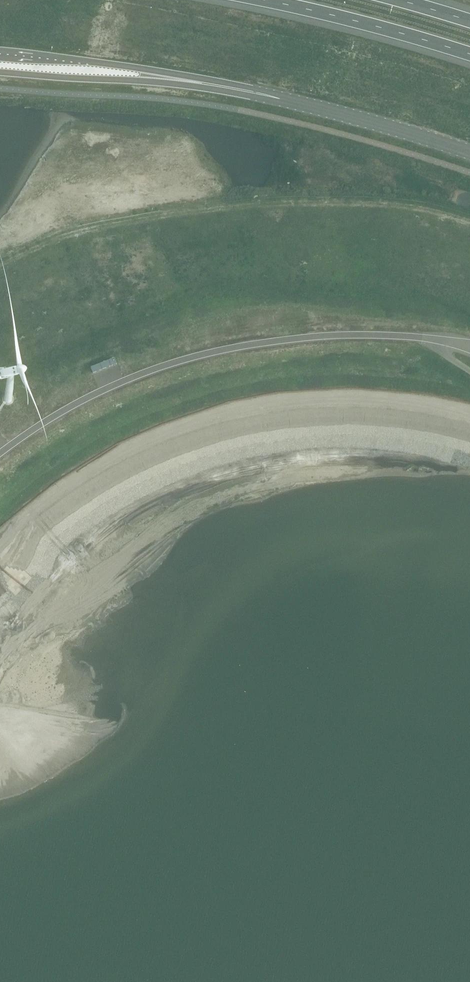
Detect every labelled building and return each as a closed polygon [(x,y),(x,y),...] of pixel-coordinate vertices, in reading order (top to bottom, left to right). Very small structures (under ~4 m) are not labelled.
[(93,373),(118,363),(115,356),(91,366),(93,373)] [(56,406),(66,401),(62,394),(52,400),(56,406)]
